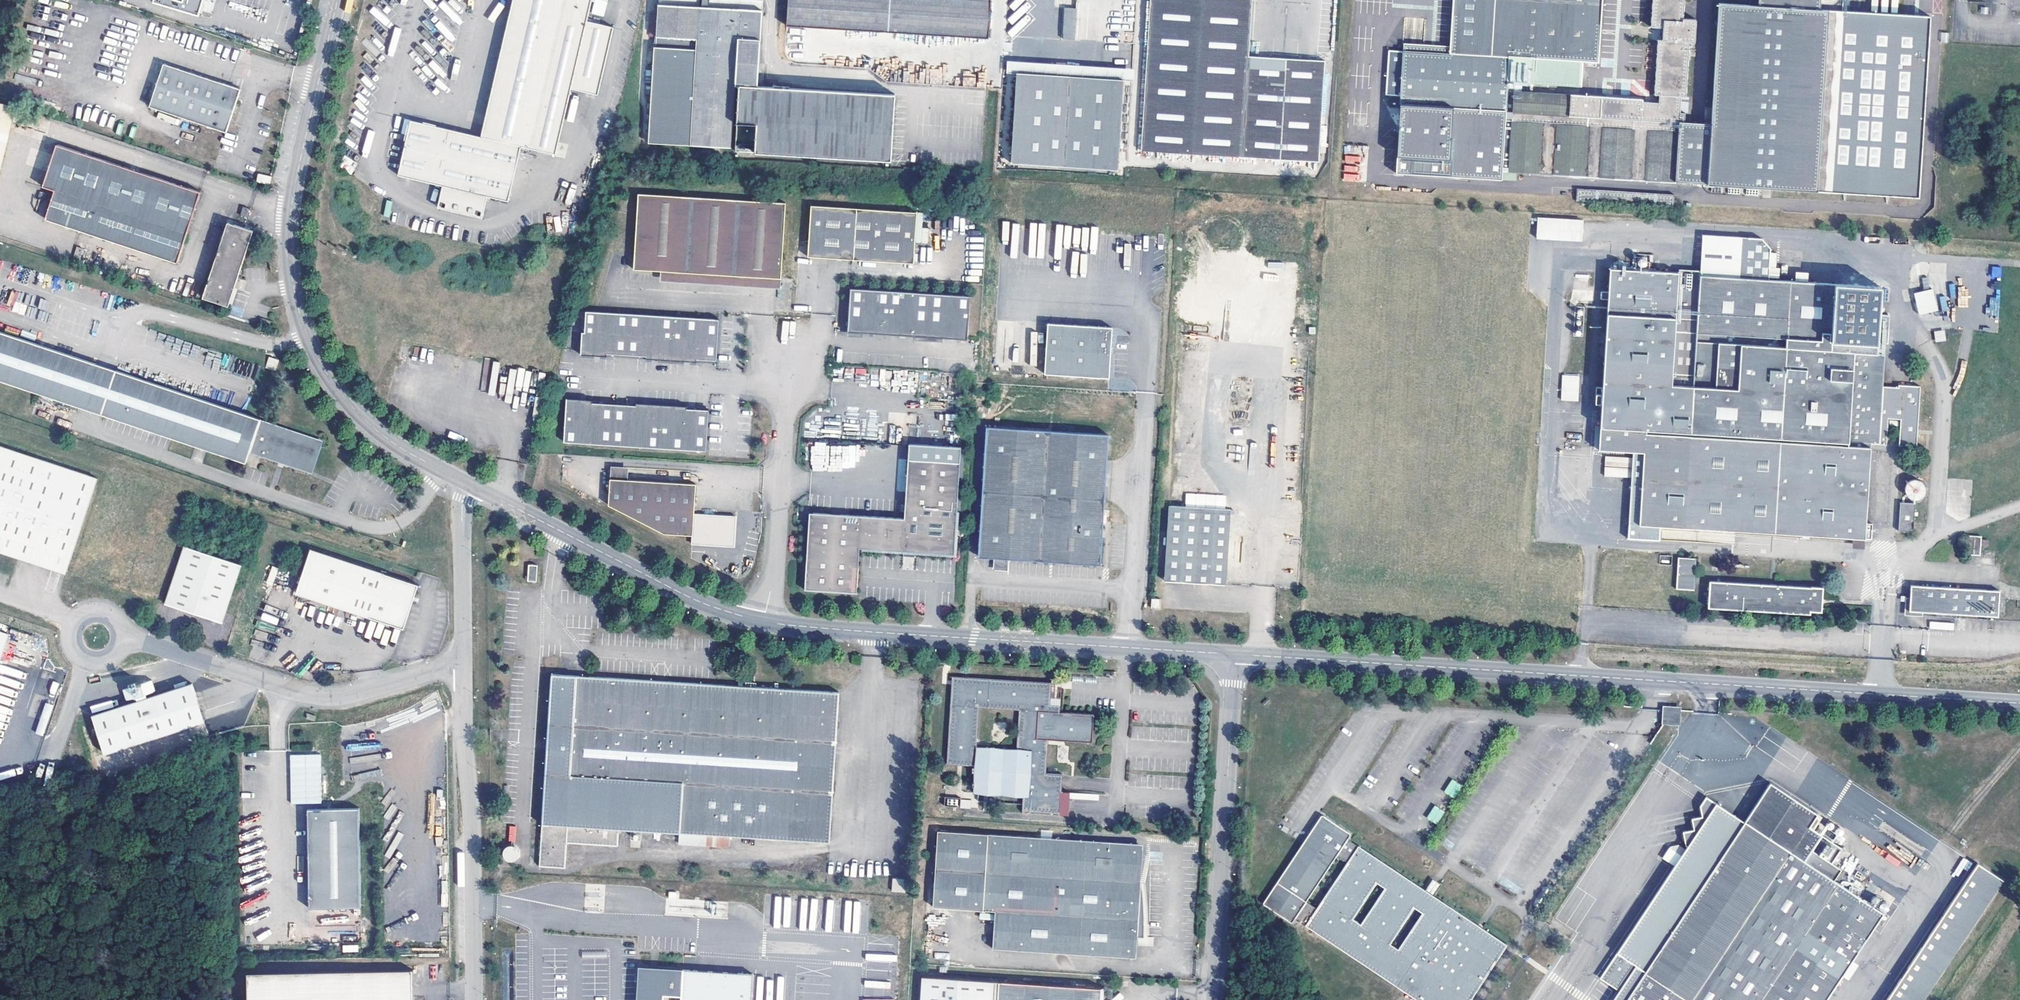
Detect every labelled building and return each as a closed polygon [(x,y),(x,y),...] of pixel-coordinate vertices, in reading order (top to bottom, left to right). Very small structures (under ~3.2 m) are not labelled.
[(298,57),(312,0),(109,0),(298,57)] [(481,136),(411,120),(399,174),(445,185),(441,200),(485,211),(489,195),(510,200),(523,145),(558,153),(576,78),(601,84),(614,27),(589,21),(593,0),(513,0),(481,136)] [(658,4),(762,11),(763,0),(658,0),(658,4)] [(787,26),(990,39),(993,0),(789,0),(787,26)] [(1073,7),(1063,7),(1063,39),(1078,39),(1077,0),(1072,0),(1073,7)] [(1253,0),(1151,0),(1140,152),(1320,162),(1325,60),(1249,55),(1253,0)] [(1850,15),(1841,15),(1842,0),(1752,0),(1751,21),(1718,20),(1712,139),(1710,139),(1680,138),(1680,128),(1686,128),(1686,117),(1681,117),(1681,112),(1686,113),(1687,97),(1690,43),(1695,43),(1696,19),(1684,19),(1686,0),(1654,0),(1652,27),(1663,29),(1663,40),(1659,40),(1655,95),(1660,95),(1659,102),(1643,101),(1643,99),(1515,92),(1516,84),(1584,88),(1585,63),(1600,63),(1603,0),(1459,0),(1456,54),(1389,50),(1385,96),(1402,97),(1396,172),(1502,180),(1503,173),(1518,174),(1540,176),(1539,175),(1553,176),(1554,177),(1588,179),(1588,178),(1599,178),(1599,180),(1632,183),(1633,181),(1644,181),(1645,183),(1917,199),(1930,21),(1850,15)] [(648,142),(733,148),(732,150),(892,157),(895,91),(758,84),(762,11),(658,4),(657,46),(654,46),(648,142)] [(855,49),(855,55),(870,56),(871,43),(881,44),(882,33),(850,31),(849,49),(855,49)] [(1133,69),(1008,61),(1007,73),(1017,74),(1124,80),(1132,81),(1133,69)] [(242,88),(166,63),(151,105),(227,131),(242,88)] [(1124,80),(1017,74),(1011,164),(1118,171),(1124,80)] [(201,192),(57,145),(44,186),(56,190),(47,219),(178,262),(201,192)] [(1344,165),(1342,180),(1356,181),(1358,167),(1344,165)] [(256,181),(270,184),(271,176),(258,173),(256,181)] [(1577,205),(1592,206),(1674,211),(1674,196),(1593,192),(1577,191),(1577,205)] [(785,205),(637,196),(633,256),(661,258),(660,274),(755,278),(780,280),(785,205)] [(485,211),(441,200),(439,207),(483,217),(485,211)] [(916,210),(810,205),(806,256),(913,262),(916,210)] [(250,210),(243,207),(241,214),(248,217),(250,210)] [(1583,220),(1539,217),(1537,236),(1582,239),(1583,220)] [(254,231),(229,222),(204,298),(229,306),(254,231)] [(1704,236),(1701,276),(1768,280),(1770,249),(1761,248),(1761,239),(1704,236)] [(632,272),(660,274),(661,258),(633,256),(632,272)] [(1698,319),(1697,348),(1676,347),(1677,319),(1678,288),(1679,274),(1609,270),(1600,451),(1636,453),(1646,453),(1642,520),(1641,525),(1853,538),(1866,539),(1873,539),(1874,524),(1867,524),(1872,445),(1887,446),(1889,418),(1901,418),(1900,445),(1918,447),(1921,384),(1900,383),(1899,386),(1883,385),(1885,355),(1878,354),(1878,337),(1889,338),(1890,315),(1879,314),(1880,287),(1808,283),(1797,282),(1768,280),(1701,276),(1700,289),(1698,319)] [(1797,273),(1797,282),(1808,283),(1809,273),(1797,273)] [(755,278),(660,274),(659,284),(779,290),(780,280),(755,278)] [(969,296),(849,288),(846,332),(966,340),(969,296)] [(1700,289),(1678,288),(1677,319),(1698,319),(1700,289)] [(1937,310),(1932,289),(1913,293),(1918,314),(1937,310)] [(718,321),(585,313),(584,334),(581,334),(580,357),(606,358),(606,356),(645,358),(645,361),(696,364),(697,361),(716,362),(718,321)] [(275,322),(262,317),(260,324),(273,328),(275,322)] [(1110,328),(1045,324),(1043,374),(1107,378),(1110,328)] [(1935,342),(1946,340),(1944,330),(1934,332),(1935,342)] [(246,463),(250,452),(313,473),(323,440),(0,331),(0,381),(246,463)] [(280,360),(270,357),(266,367),(276,371),(280,360)] [(1579,400),(1578,375),(1561,375),(1561,401),(1579,400)] [(687,407),(636,404),(635,407),(592,404),(592,401),(566,400),(564,444),(706,452),(709,411),(687,410),(687,407)] [(1102,564),(1110,434),(987,427),(979,557),(1102,564)] [(65,579),(96,483),(0,451),(0,558),(65,579)] [(1646,453),(1636,453),(1631,519),(1642,520),(1646,453)] [(1604,457),(1604,477),(1629,477),(1628,457),(1604,457)] [(806,590),(857,592),(860,549),(910,552),(955,554),(961,463),(909,460),(905,519),(811,514),(806,590)] [(628,468),(613,467),(612,479),(628,480),(628,468)] [(628,480),(612,479),(611,514),(667,534),(696,536),(696,544),(738,547),(740,517),(717,515),(717,511),(713,511),(708,511),(708,514),(697,514),(699,484),(628,480)] [(1926,493),(1927,489),(1926,486),(1925,484),(1923,481),(1920,480),(1917,479),(1916,480),(1914,480),(1913,481),(1910,482),(1909,483),(1908,485),(1907,488),(1907,489),(1908,492),(1909,495),(1911,497),(1914,499),(1915,499),(1919,499),(1921,498),(1924,496),(1925,495),(1926,493)] [(1916,504),(1902,503),(1900,531),(1914,532),(1916,504)] [(1227,586),(1232,509),(1170,505),(1165,582),(1227,586)] [(1981,536),(1969,536),(1968,555),(1980,555),(1981,536)] [(1866,539),(1853,538),(1852,548),(1865,549),(1866,539)] [(165,606),(223,624),(241,567),(183,548),(165,606)] [(298,594),(405,629),(419,585),(312,550),(298,594)] [(1697,560),(1680,558),(1678,588),(1695,590),(1697,560)] [(538,566),(529,565),(528,581),(537,581),(538,566)] [(1823,589),(1712,582),(1710,608),(1811,614),(1811,611),(1822,611),(1823,589)] [(1999,592),(1912,587),(1910,611),(1998,616),(1999,592)] [(1162,600),(1152,599),(1151,608),(1161,609),(1162,600)] [(11,635),(0,632),(0,669),(11,635)] [(2,707),(11,678),(0,673),(0,707),(2,707)] [(620,829),(679,833),(731,836),(830,842),(839,691),(552,674),(540,866),(566,867),(568,842),(618,846),(620,829)] [(1094,714),(1071,713),(1060,712),(1061,704),(1061,683),(952,676),(947,766),(977,767),(975,793),(1023,795),(1022,812),(1061,814),(1063,774),(1047,773),(1048,740),(1093,743),(1094,714)] [(192,682),(91,711),(102,749),(203,720),(192,682)] [(46,727),(52,704),(45,702),(39,725),(46,727)] [(1060,712),(1071,713),(1071,705),(1061,704),(1060,712)] [(1676,722),(1668,722),(1668,724),(1681,725),(1682,710),(1682,707),(1669,706),(1669,709),(1677,709),(1676,722)] [(1677,709),(1669,709),(1668,722),(1676,722),(1677,709)] [(1789,755),(1780,769),(1797,779),(1805,765),(1789,755)] [(326,767),(290,768),(290,796),(326,796),(326,767)] [(1444,791),(1454,798),(1462,786),(1452,779),(1444,791)] [(1803,860),(1821,833),(1809,825),(1818,812),(1771,781),(1744,821),(1717,803),(1617,953),(1637,967),(1645,972),(1626,999),(1826,999),(1858,952),(1867,939),(1883,914),(1803,860)] [(1426,818),(1436,824),(1445,812),(1434,805),(1426,818)] [(358,808),(308,808),(310,907),(361,907),(358,808)] [(1337,854),(1348,861),(1359,846),(1348,838),(1351,833),(1323,814),(1277,884),(1306,902),(1337,854)] [(933,907),(995,912),(993,949),(1131,958),(1131,945),(1137,945),(1138,938),(1144,938),(1144,933),(1145,927),(1145,919),(1145,911),(1145,900),(1143,890),(1141,880),(1139,871),(1136,870),(1138,844),(1061,839),(938,831),(933,907)] [(731,836),(679,833),(678,845),(730,848),(731,836)] [(1348,861),(1317,909),(1306,902),(1277,884),(1263,906),(1291,924),(1295,919),(1418,999),(1470,999),(1507,944),(1434,895),(1426,890),(1359,846),(1348,861)] [(1887,999),(1923,999),(2002,880),(1977,864),(1887,999)] [(906,879),(893,878),(892,891),(905,892),(906,879)] [(1433,880),(1426,890),(1434,895),(1441,885),(1433,880)] [(1878,946),(1867,939),(1858,952),(1869,959),(1878,946)] [(1645,972),(1637,967),(1614,999),(1626,999),(1645,972)] [(753,974),(682,970),(682,971),(644,969),(642,999),(751,999),(753,974)] [(248,972),(248,999),(413,999),(413,970),(248,972)] [(1101,988),(923,976),(922,999),(1100,999),(1101,988)]
